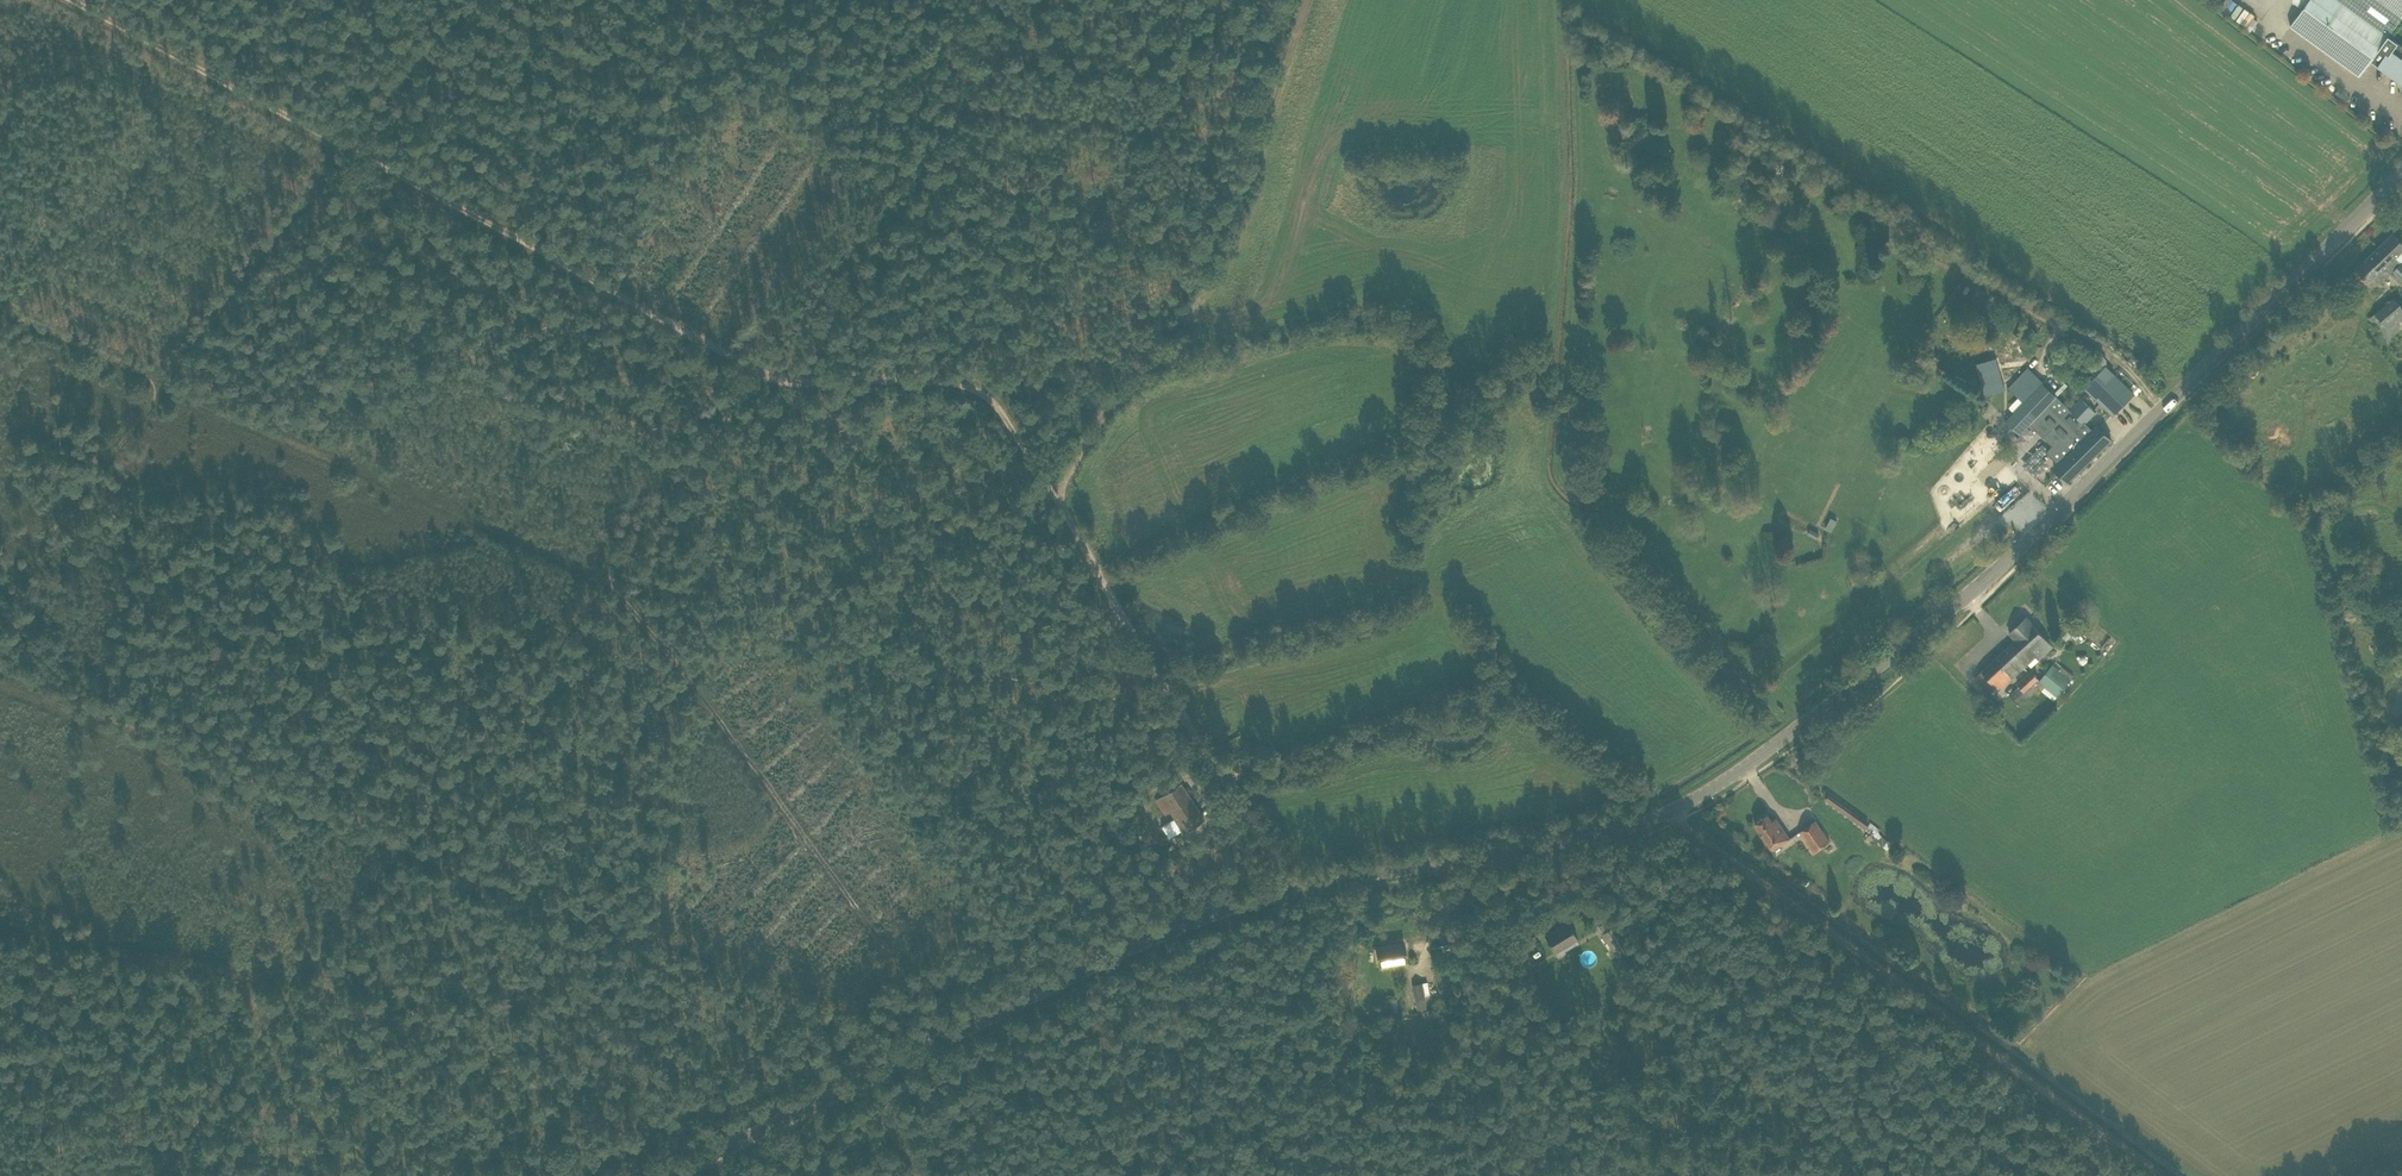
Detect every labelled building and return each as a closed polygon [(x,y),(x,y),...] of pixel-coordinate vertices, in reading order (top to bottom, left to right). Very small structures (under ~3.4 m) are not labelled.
[(2290,25),(2359,76),(2370,61),(2376,66),(2377,65),(2401,83),(2401,46),(2388,36),(2401,16),(2401,0),(2308,0),(2290,25)] [(2362,290),(2374,278),(2379,284),(2393,270),(2401,279),(2401,264),(2401,262),(2401,261),(2401,243),(2393,233),(2348,276),(2362,290)] [(2388,339),(2401,327),(2401,306),(2394,297),(2370,318),(2388,339)] [(1976,366),(1984,395),(2005,389),(1996,360),(1976,366)] [(2097,374),(2085,386),(2104,406),(2113,415),(2134,394),(2106,366),(2105,365),(2097,374)] [(2046,375),(2053,383),(2058,378),(2051,370),(2046,375)] [(2024,402),(2006,420),(2020,433),(2031,422),(2039,414),(2053,428),(2045,436),(2054,445),(2048,452),(2059,463),(2054,468),(2067,481),(2093,456),(2111,439),(2110,439),(2097,425),(2093,429),(2092,430),(2085,422),(2095,412),(2081,398),(2080,398),(2070,409),(2056,395),(2042,382),(2024,402)] [(1811,528),(1808,533),(1816,538),(1820,533),(1811,528)] [(1975,677),(1983,686),(1989,693),(1996,686),(1999,689),(2036,656),(2038,659),(2054,645),(2035,624),(2034,625),(2026,616),(2009,632),(2016,639),(1975,677)] [(2017,682),(2019,684),(2009,693),(2019,705),(2040,687),(2043,690),(2042,691),(2054,699),(2074,675),(2055,660),(2040,679),(2031,669),(2017,682)] [(2002,717),(2007,723),(2014,716),(2008,711),(2002,717)] [(1156,800),(1165,814),(1170,811),(1184,832),(1204,819),(1181,784),(1156,800)] [(1825,799),(1865,828),(1868,823),(1828,794),(1825,799)] [(1754,823),(1773,849),(1790,838),(1776,818),(1772,820),(1767,814),(1754,823)] [(1800,831),(1814,852),(1830,841),(1815,820),(1800,831)] [(1867,834),(1888,850),(1893,843),(1872,828),(1867,834)] [(1545,935),(1551,946),(1555,952),(1577,938),(1567,922),(1545,935)] [(1613,926),(1601,933),(1615,957),(1627,950),(1613,926)] [(1389,963),(1406,961),(1403,942),(1376,946),(1379,965),(1380,965),(1381,971),(1390,970),(1389,963)] [(1590,961),(1595,969),(1608,961),(1603,952),(1590,961)] [(1413,985),(1415,996),(1417,1008),(1425,1007),(1422,983),(1413,985)]
